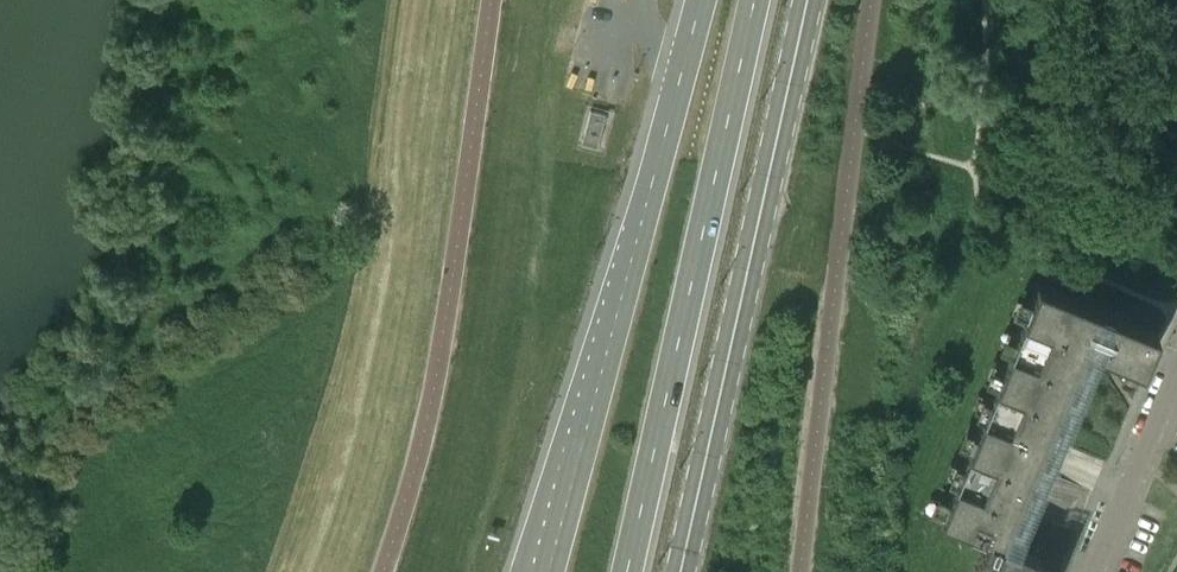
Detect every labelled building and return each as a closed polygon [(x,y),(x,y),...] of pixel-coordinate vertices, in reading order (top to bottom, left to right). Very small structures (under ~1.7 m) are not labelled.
[(597,147),(606,114),(590,110),(581,143),(597,147)] [(1062,564),(1017,546),(1063,437),(1098,352),(1143,371),(1158,334),(1037,283),(940,517),(987,537),(972,571),(1058,571),(1062,564)] [(1057,480),(1048,520),(1079,526),(1087,486),(1057,480)]
